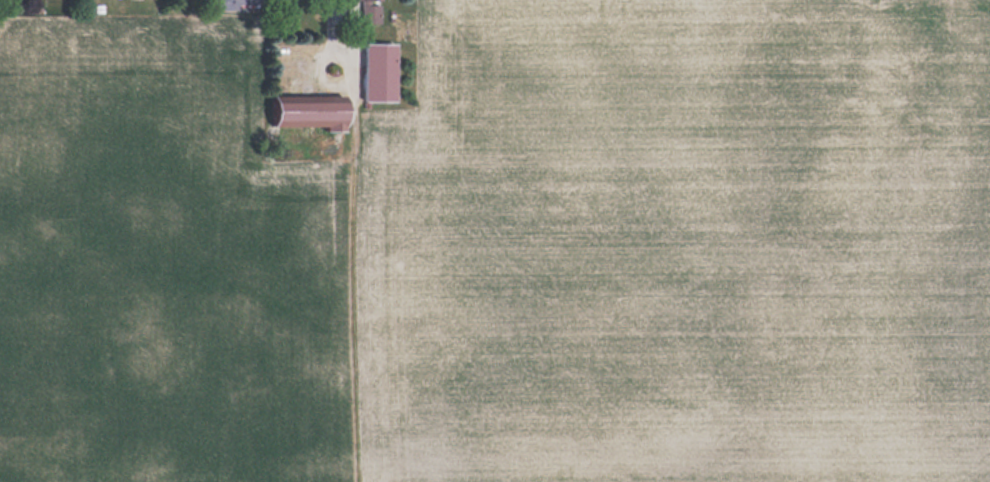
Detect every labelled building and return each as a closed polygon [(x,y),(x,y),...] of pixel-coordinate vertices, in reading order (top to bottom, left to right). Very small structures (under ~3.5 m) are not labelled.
[(249,9),(249,0),(215,0),(215,9),(249,9)] [(381,0),(360,0),(361,0),(360,23),(381,24),(381,0)] [(365,100),(397,100),(397,42),(365,42),(365,100)] [(277,100),(277,127),(349,127),(349,100),(277,100)]
